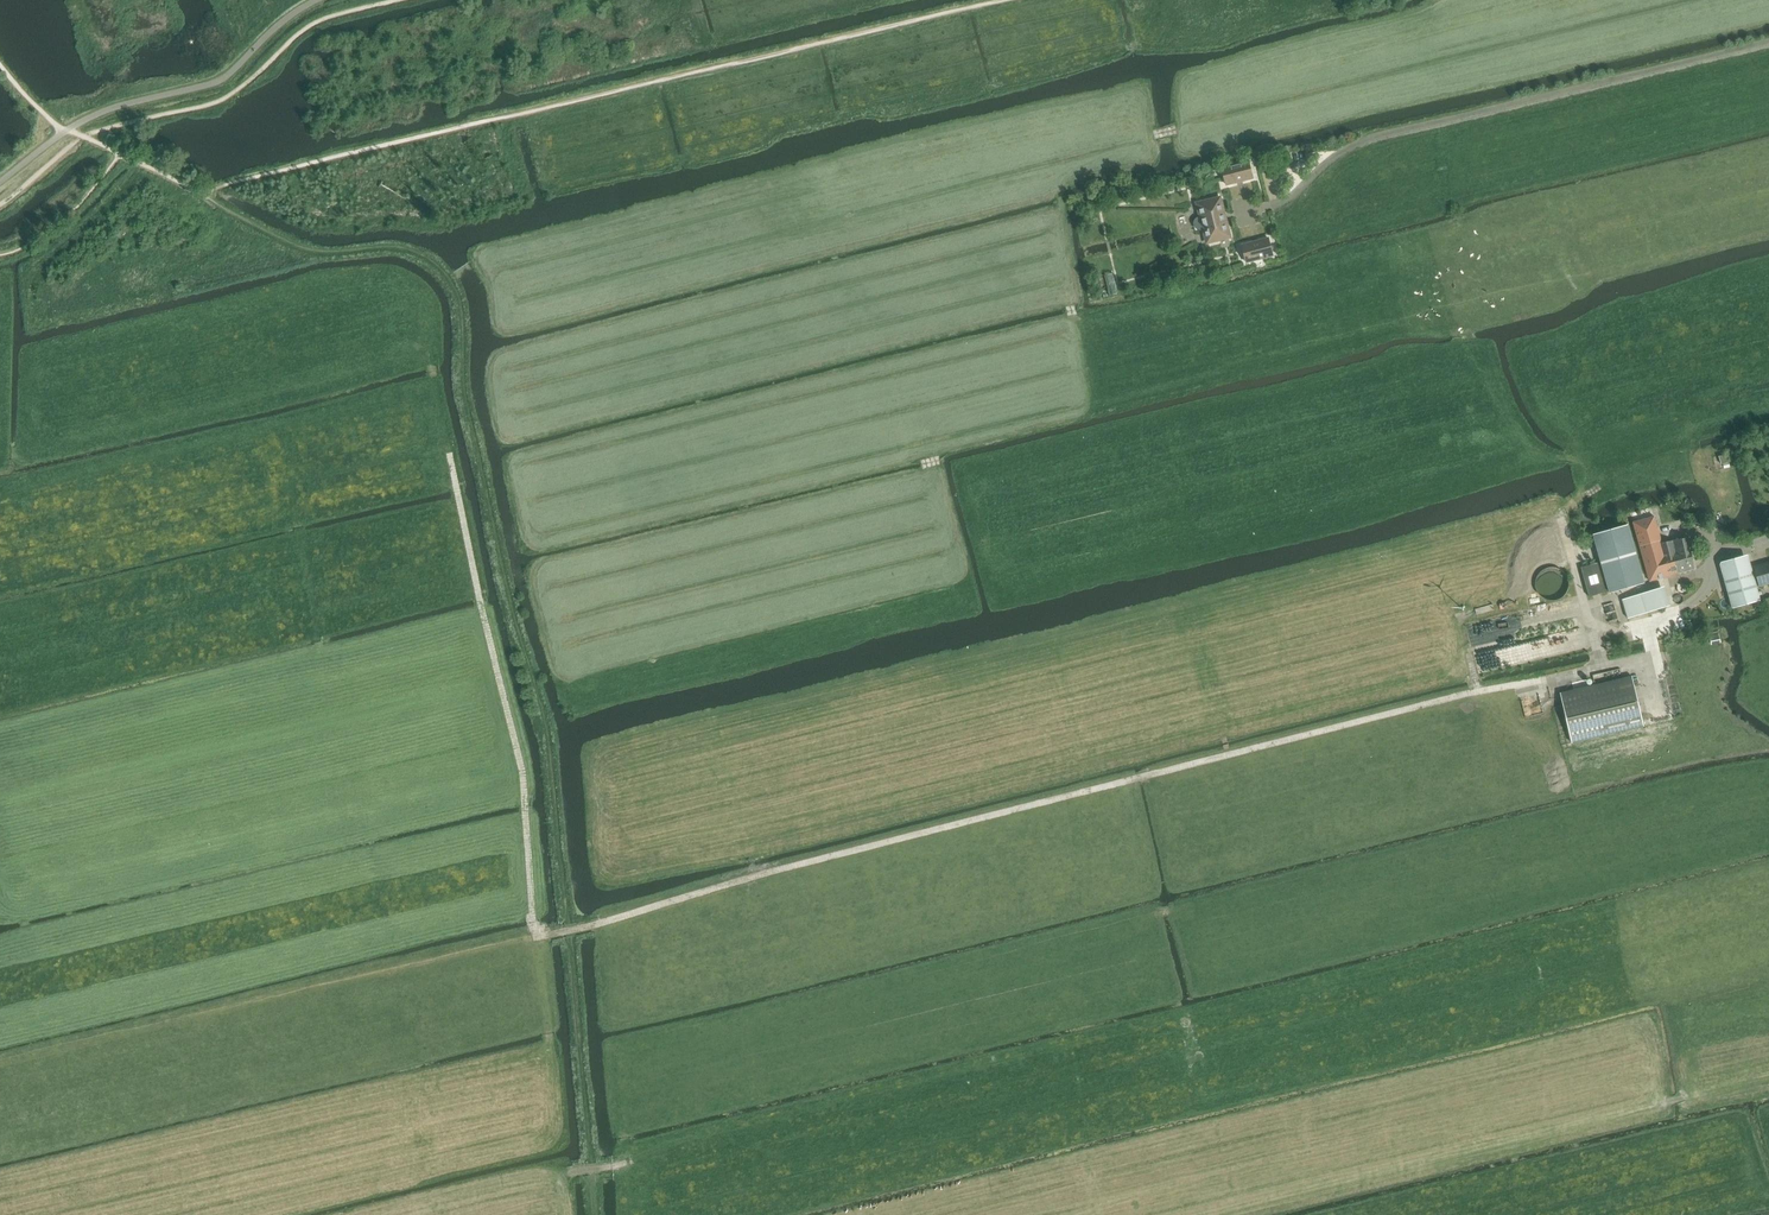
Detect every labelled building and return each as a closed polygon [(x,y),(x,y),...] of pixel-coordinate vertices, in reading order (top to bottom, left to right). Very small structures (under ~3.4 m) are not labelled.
[(1226,187),(1254,179),(1249,160),(1240,162),(1241,164),(1231,167),(1231,164),(1221,167),(1226,187)] [(1195,203),(1199,217),(1197,218),(1195,221),(1194,224),(1195,226),(1196,229),(1199,230),(1201,230),(1202,230),(1206,245),(1233,239),(1222,196),(1195,203)] [(1269,237),(1242,244),(1247,264),(1274,257),(1269,237)] [(1105,276),(1110,297),(1118,295),(1113,274),(1105,276)] [(1650,581),(1695,569),(1688,538),(1662,543),(1655,518),(1633,524),(1641,552),(1650,581)] [(1610,593),(1644,583),(1628,525),(1593,535),(1610,593)] [(1722,563),(1720,566),(1732,609),(1761,600),(1757,587),(1768,584),(1768,564),(1739,572),(1735,559),(1722,563)] [(1599,563),(1581,569),(1589,596),(1607,591),(1599,563)] [(1666,607),(1661,588),(1623,600),(1628,619),(1666,607)] [(1710,636),(1711,644),(1721,642),(1719,634),(1710,636)] [(1644,726),(1638,703),(1632,676),(1560,693),(1572,743),(1644,726)]
